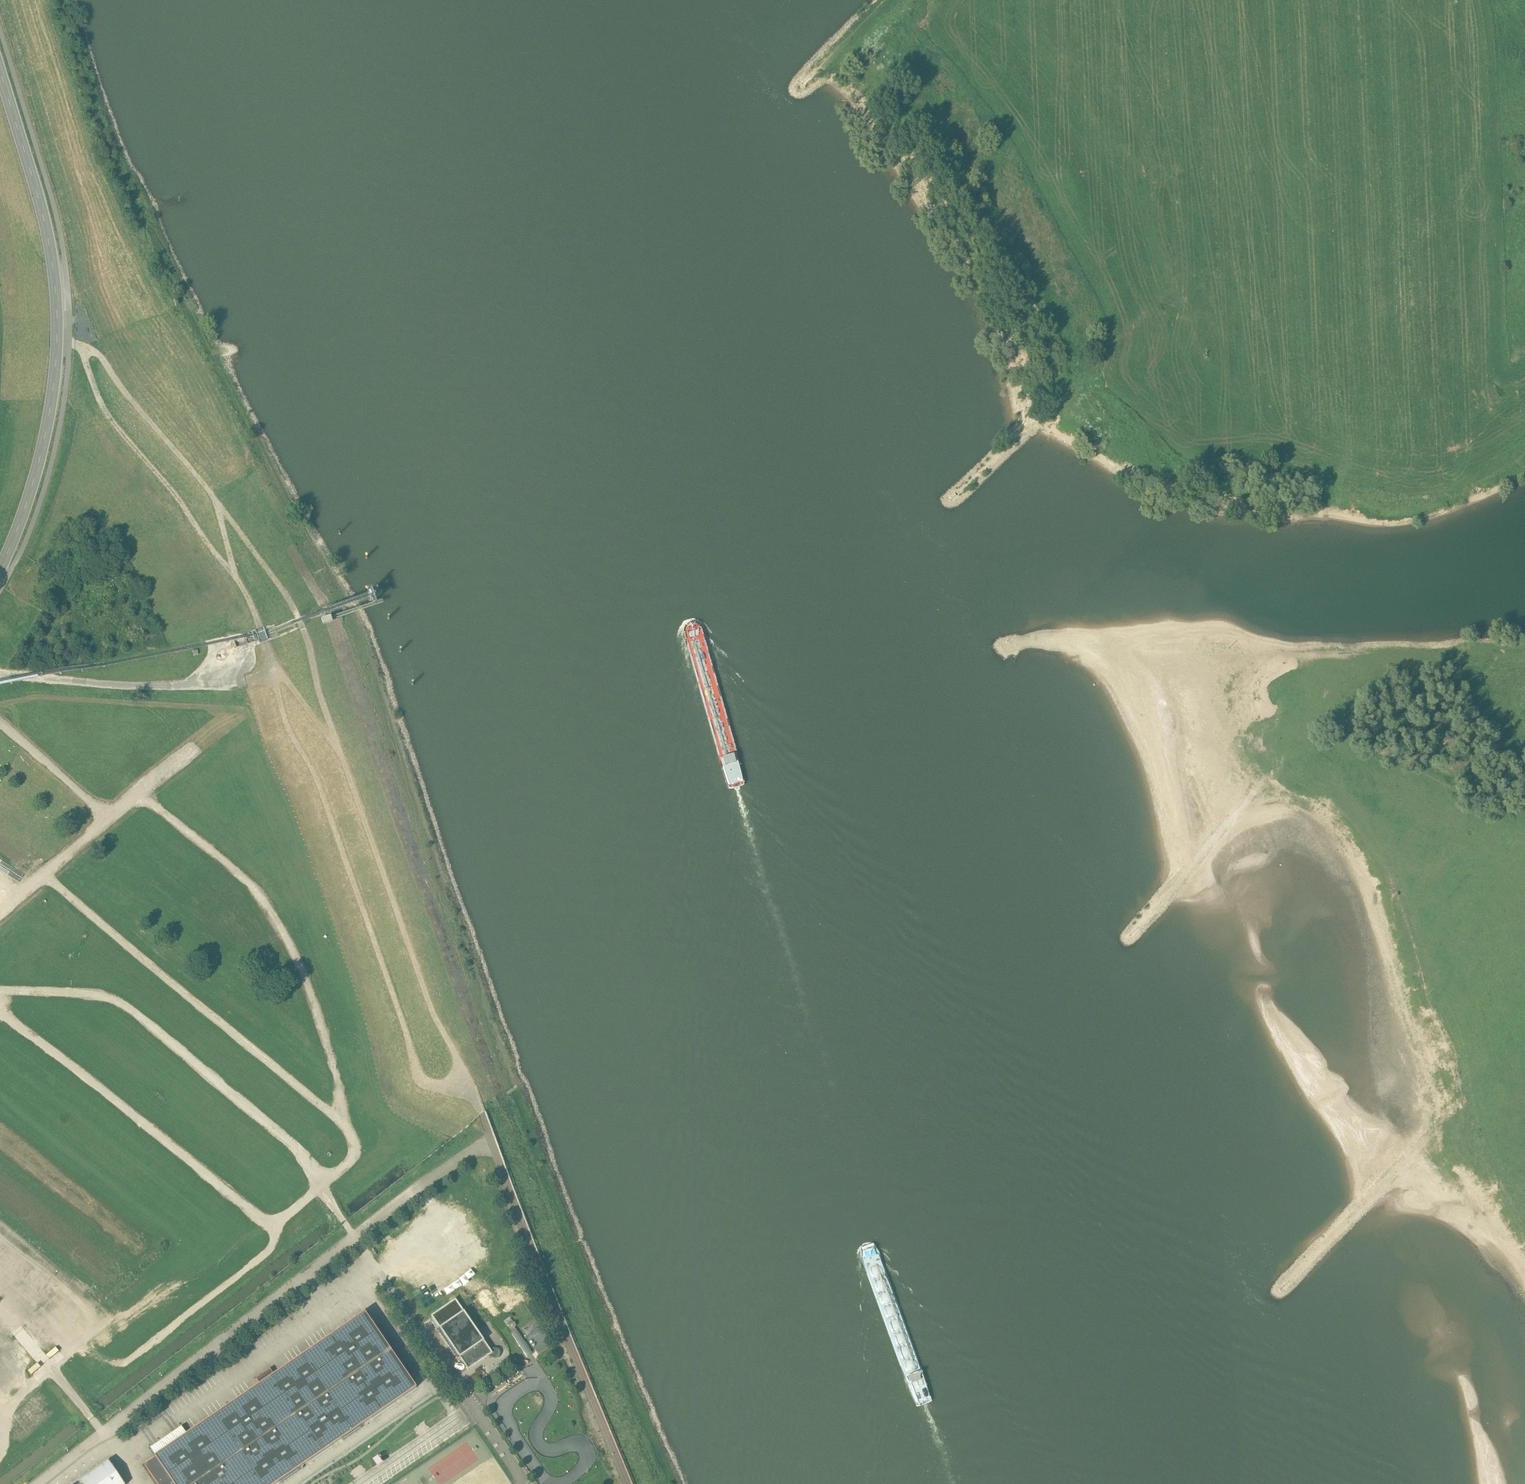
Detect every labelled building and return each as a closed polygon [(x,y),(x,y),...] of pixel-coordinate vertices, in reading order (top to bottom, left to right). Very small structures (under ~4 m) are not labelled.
[(487,1351),(452,1301),(428,1318),(437,1329),(439,1333),(445,1342),(448,1347),(455,1356),(454,1356),(458,1361),(465,1372),(485,1358),(489,1355),(487,1351)] [(418,1388),(409,1375),(413,1373),(380,1324),(374,1328),(365,1315),(273,1377),(269,1371),(258,1378),(262,1385),(144,1465),(157,1483),(278,1483),(418,1388)] [(533,1354),(517,1331),(512,1334),(528,1358),(533,1354)] [(498,1350),(496,1349),(487,1351),(489,1355),(485,1358),(495,1359),(498,1358),(499,1357),(500,1353),(499,1351),(498,1350)] [(29,1373),(39,1366),(36,1362),(26,1369),(29,1373)] [(80,1480),(83,1483),(125,1483),(109,1461),(80,1480)]
